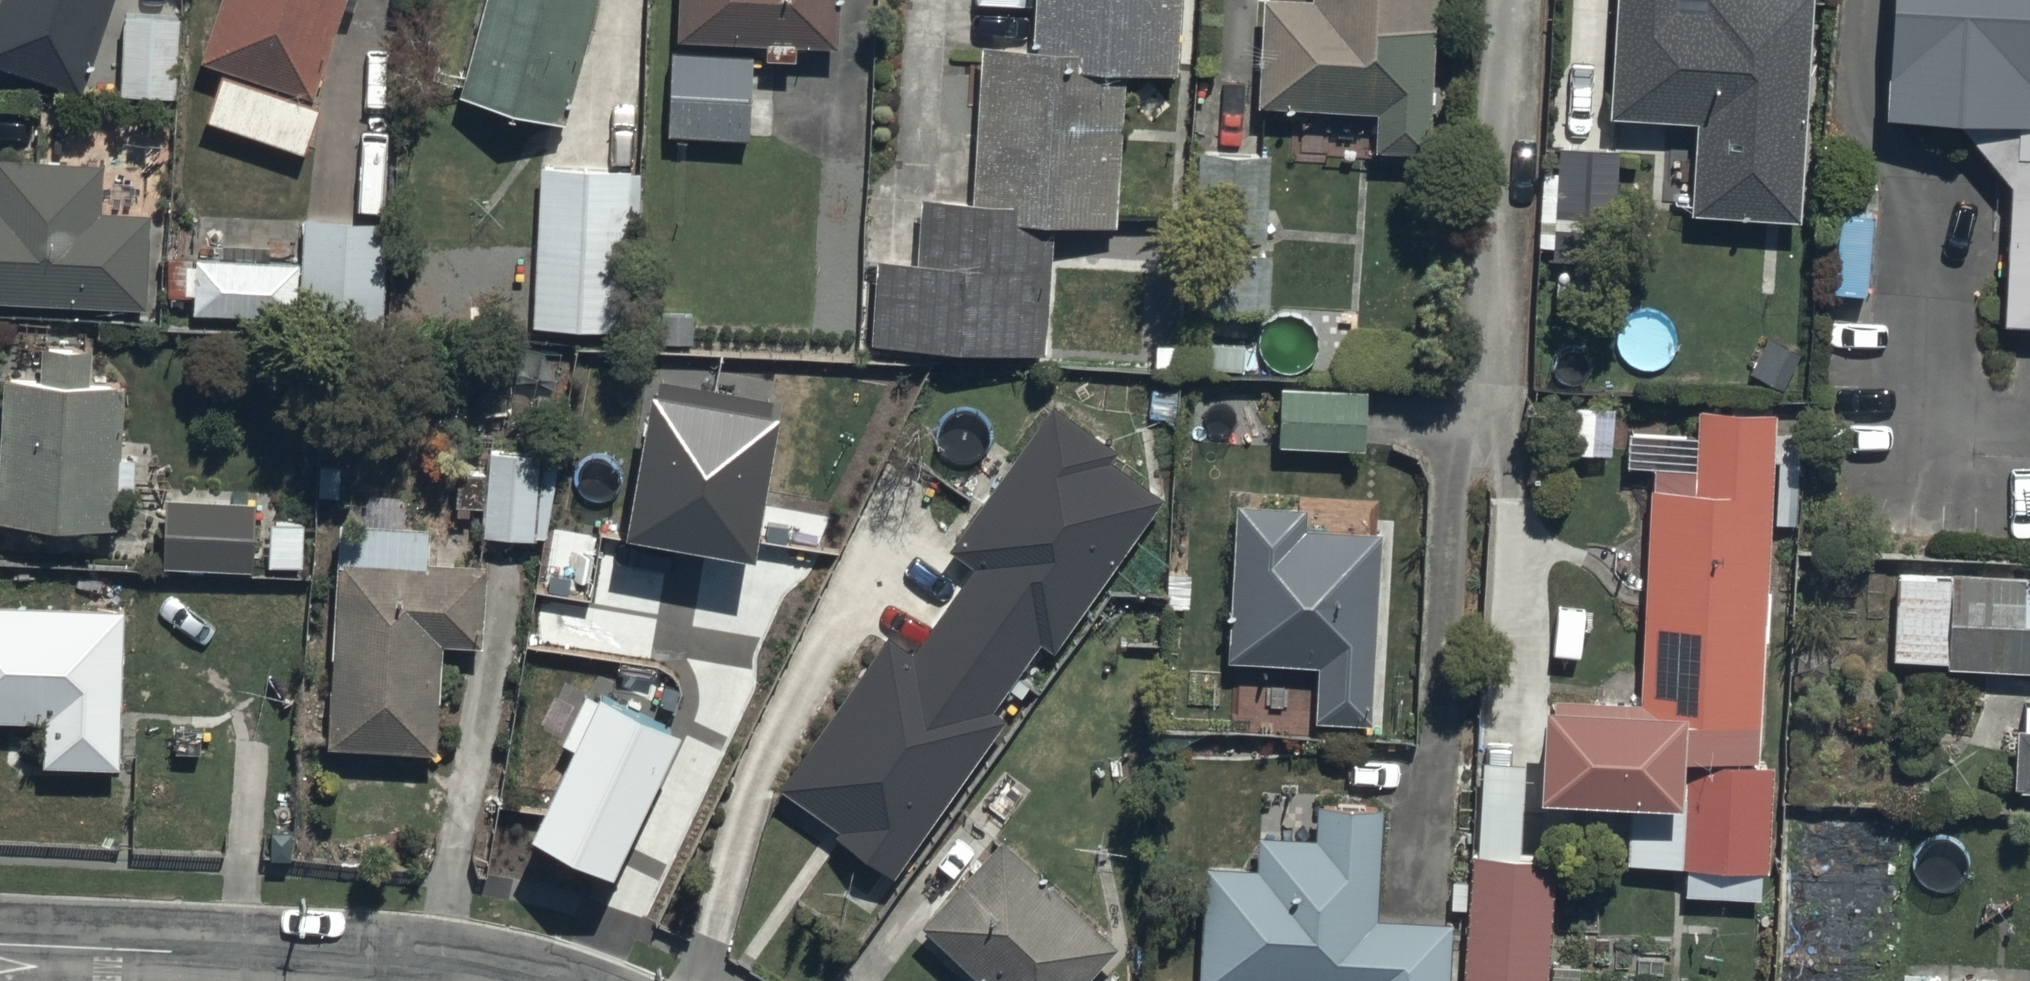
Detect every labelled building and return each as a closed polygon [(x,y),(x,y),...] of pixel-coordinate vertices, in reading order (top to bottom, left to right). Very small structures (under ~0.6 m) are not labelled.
[(116,0),(3,0),(0,9),(0,67),(84,95),(116,0)] [(348,0),(225,0),(204,65),(316,101),(348,0)] [(602,0),(484,0),(457,101),(567,131),(602,0)] [(841,0),(683,0),(681,41),(838,49),(841,0)] [(1187,0),(1035,0),(1032,50),(985,47),(976,205),(928,202),(924,269),(883,267),(878,347),(1046,357),(1053,227),(1119,230),(1127,79),(1182,82),(1187,0)] [(1437,0),(1315,0),(1314,3),(1265,1),(1259,110),(1378,117),(1376,154),(1428,157),(1437,0)] [(1611,120),(1698,125),(1692,219),(1802,226),(1817,0),(1618,0),(1611,120)] [(1883,125),(1968,132),(2007,178),(1998,329),(2029,330),(2029,0),(1891,0),(1883,125)] [(168,10),(121,11),(121,93),(168,93),(168,66),(168,10)] [(749,51),(669,49),(666,132),(746,135),(749,51)] [(219,71),(205,115),(301,147),(315,103),(219,71)] [(1266,147),(1190,145),(1186,302),(1268,304),(1270,251),(1257,251),(1257,239),(1264,239),(1266,147)] [(1605,311),(1612,150),(1555,148),(1554,168),(1541,168),(1537,244),(1555,245),(1552,308),(1605,311)] [(149,311),(153,216),(105,214),(107,168),(0,163),(0,304),(149,311)] [(638,167),(535,164),(532,323),(627,325),(629,216),(639,216),(638,167)] [(1865,298),(1868,210),(1836,209),(1833,297),(1865,298)] [(384,218),(301,216),(298,318),(381,320),(384,218)] [(295,257),(193,254),(192,305),(293,308),(295,257)] [(6,381),(0,502),(0,526),(121,532),(128,388),(94,386),(96,353),(46,351),(44,383),(6,381)] [(1364,387),(1276,384),(1276,444),(1363,447),(1364,387)] [(781,421),(653,398),(627,543),(755,566),(781,421)] [(1122,455),(1057,408),(953,553),(978,571),(914,659),(889,642),(782,792),(843,835),(838,842),(896,883),(1010,725),(997,715),(1044,649),(1056,658),(1167,503),(1114,465),(1122,455)] [(1779,419),(1702,415),(1697,498),(1655,496),(1643,712),(1551,707),(1546,811),(1689,819),(1686,874),(1773,879),(1779,771),(1761,770),(1779,419)] [(481,442),(479,531),(551,533),(553,444),(481,442)] [(251,502),(169,501),(169,559),(250,560),(251,502)] [(1309,512),(1237,508),(1229,667),(1322,672),(1319,727),(1374,730),(1383,539),(1308,535),(1309,512)] [(490,566),(341,559),(332,753),(441,758),(446,649),(486,651),(490,566)] [(1951,577),(1947,674),(2029,677),(2029,580),(1951,577)] [(0,609),(0,726),(48,727),(46,771),(123,773),(127,613),(0,609)] [(684,737),(602,699),(533,843),(615,882),(684,737)] [(2019,733),(2016,795),(2029,796),(2029,734),(2019,733)] [(1262,842),(1260,875),(1209,873),(1203,980),(1452,980),(1454,929),(1380,925),(1385,814),(1320,811),(1318,845),(1262,842)] [(1005,843),(924,929),(979,980),(1095,980),(1121,953),(1005,843)] [(1467,852),(1462,980),(1577,980),(1578,961),(1548,960),(1552,855),(1467,852)]
